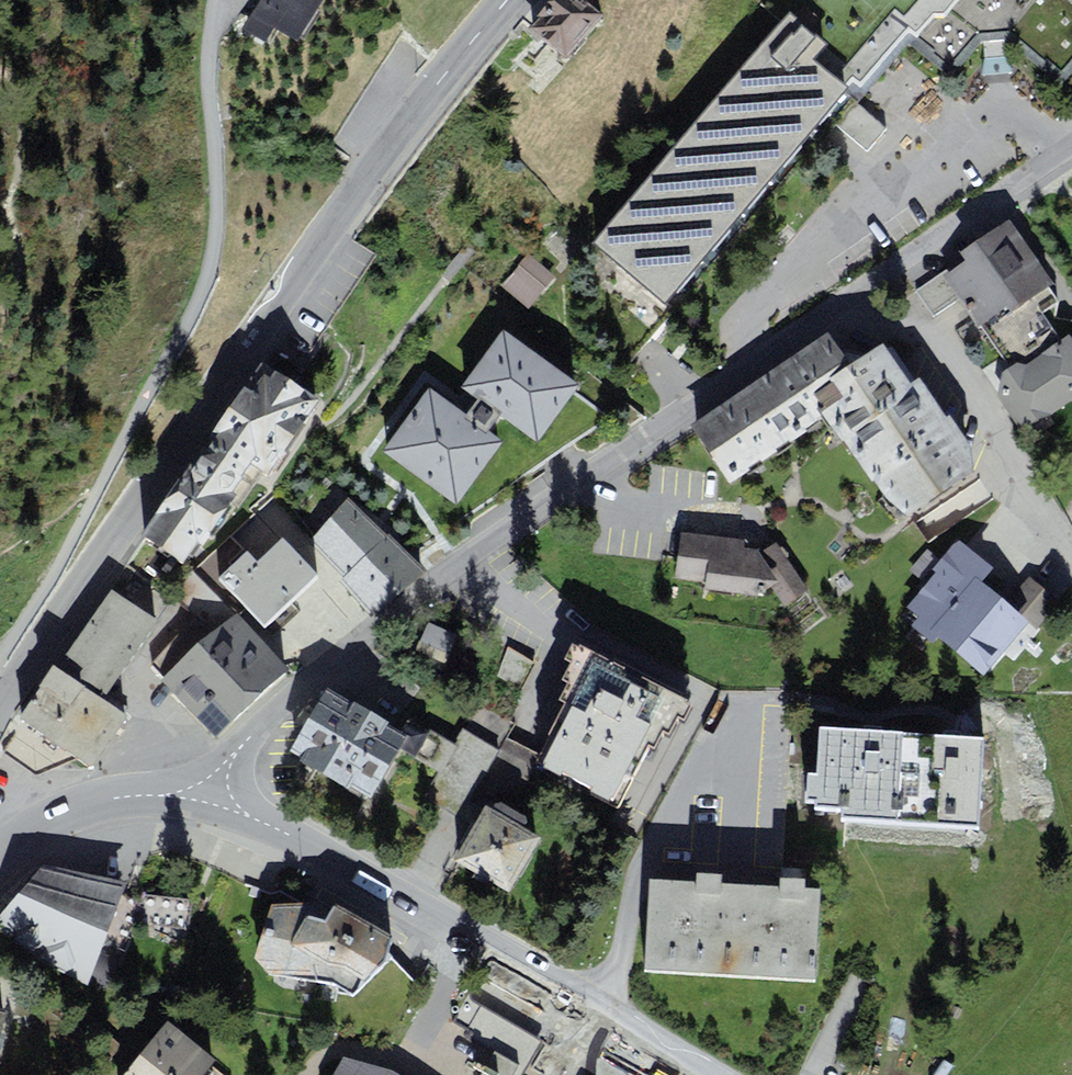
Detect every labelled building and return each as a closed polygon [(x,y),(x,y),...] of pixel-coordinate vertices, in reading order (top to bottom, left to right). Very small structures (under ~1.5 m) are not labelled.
[(267,35),(293,51),(305,32),(334,49),(363,0),(288,0),(267,35)] [(556,33),(595,66),(627,27),(595,0),(584,0),(556,33)] [(1071,68),(1071,0),(915,0),(905,11),(894,2),(834,74),(856,93),(908,32),(950,67),(978,33),(1009,31),(1064,77),(1071,68)] [(787,11),(589,240),(668,308),(832,120),(868,151),(887,129),(851,98),(856,93),(834,74),(816,58),(827,45),(787,11)] [(959,280),(990,328),(1024,307),(1027,313),(1061,291),(1017,223),(971,252),(981,267),(959,280)] [(528,259),(506,284),(532,306),(554,281),(528,259)] [(950,274),(920,293),(935,316),(965,297),(950,274)] [(501,334),(465,387),(541,439),(578,386),(501,334)] [(840,337),(699,431),(738,488),(845,417),(837,406),(871,383),(840,337)] [(1003,386),(1032,436),(1071,413),(1071,351),(1070,347),(1003,386)] [(871,383),(837,406),(845,417),(923,526),(994,475),(908,356),(871,383)] [(280,372),(152,537),(194,570),(213,546),(221,551),(256,506),(248,501),(285,454),(299,465),(327,429),(313,418),(323,405),(280,372)] [(432,387),(383,453),(461,510),(509,444),(432,387)] [(355,487),(307,533),(349,575),(396,529),(355,487)] [(745,540),(681,533),(676,579),(703,581),(702,590),(760,596),(772,588),(785,607),(810,589),(777,540),(759,552),(757,549),(744,547),(745,540)] [(290,542),(260,569),(252,561),(230,581),(274,629),(326,582),(290,542)] [(919,613),(946,635),(987,585),(960,563),(919,613)] [(1016,608),(1039,626),(1058,602),(1036,584),(1016,608)] [(1016,608),(987,585),(946,635),(998,677),(1039,626),(1016,608)] [(117,587),(62,667),(114,703),(169,623),(117,587)] [(241,616),(177,677),(237,738),(300,677),(241,616)] [(593,663),(541,760),(622,804),(675,707),(593,663)] [(62,667),(25,720),(101,772),(138,719),(114,703),(62,667)] [(339,692),(302,756),(385,804),(422,740),(339,692)] [(824,735),(819,806),(996,819),(1001,747),(951,744),(862,737),(824,735)] [(485,806),(454,862),(510,893),(541,837),(485,806)] [(141,891),(47,869),(12,930),(108,984),(135,945),(141,891)] [(655,881),(648,973),(832,987),(839,894),(792,891),(699,884),(655,881)] [(308,903),(273,906),(255,959),(271,977),(334,982),(353,995),(387,963),(390,937),(335,904),(329,914),(308,903)] [(542,1040),(467,997),(452,1022),(467,1030),(464,1036),(495,1054),(483,1074),(523,1074),(542,1040)] [(25,1021),(0,1014),(0,1074),(9,1074),(25,1021)] [(138,1074),(227,1074),(173,1032),(138,1074)] [(343,1059),(334,1074),(399,1074),(390,1070),(343,1059)]
